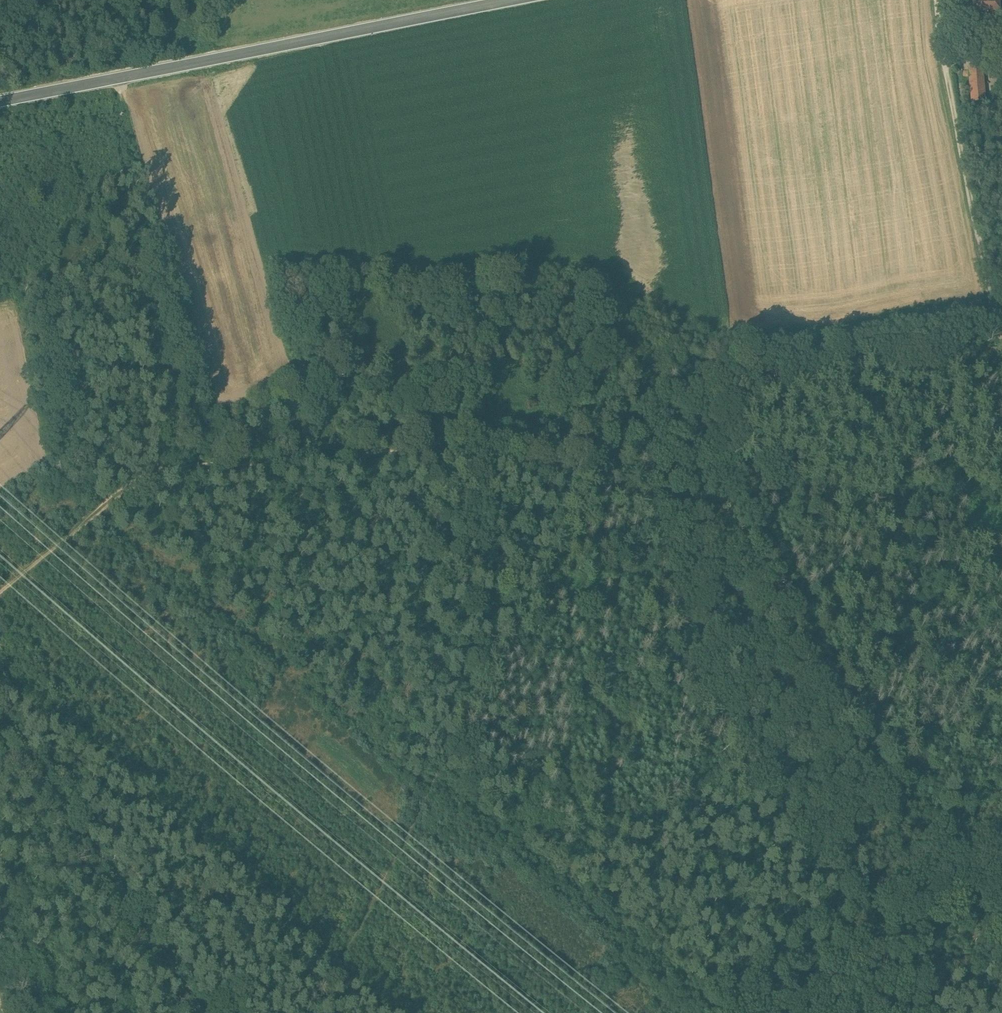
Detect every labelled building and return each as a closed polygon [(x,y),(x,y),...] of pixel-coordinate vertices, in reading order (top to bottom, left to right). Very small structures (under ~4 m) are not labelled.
[(973,4),(965,4),(965,18),(977,18),(977,16),(986,16),(986,18),(988,18),(988,16),(997,15),(996,0),(973,0),(973,4)] [(981,67),(968,68),(972,103),(985,102),(981,67)]
